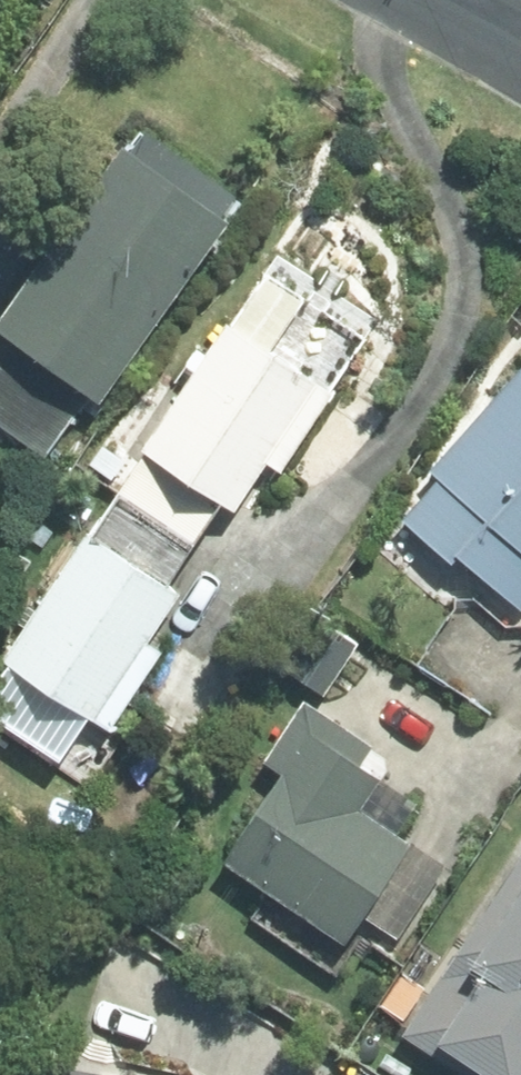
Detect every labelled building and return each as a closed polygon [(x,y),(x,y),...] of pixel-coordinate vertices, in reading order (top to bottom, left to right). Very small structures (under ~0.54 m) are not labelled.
[(130,151),(0,331),(104,407),(235,225),(130,151)] [(117,491),(194,544),(222,503),(235,511),(267,463),(282,473),(335,395),(229,324),(117,491)] [(430,474),(434,477),(399,519),(449,563),(456,557),(517,610),(520,606),(520,368),(430,474)] [(92,468),(116,483),(130,462),(106,447),(92,468)] [(167,584),(194,544),(117,491),(6,660),(112,731),(165,652),(148,641),(180,593),(167,584)] [(325,697),(359,645),(324,620),(289,672),(325,697)] [(220,863),(345,943),(408,843),(393,833),(410,807),(373,784),(379,776),(306,729),(220,863)] [(404,1034),(466,1074),(520,1074),(520,854),(404,1034)] [(26,1065),(24,1074),(76,1074),(26,1065)]
